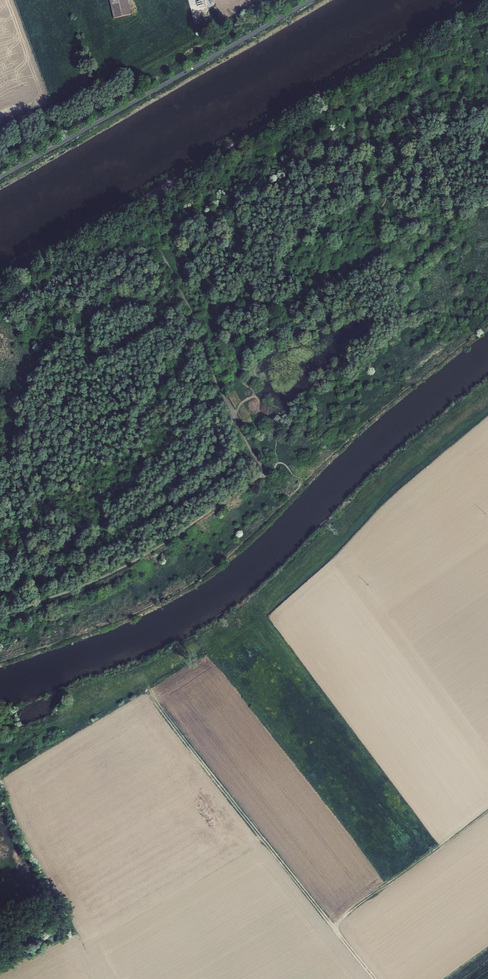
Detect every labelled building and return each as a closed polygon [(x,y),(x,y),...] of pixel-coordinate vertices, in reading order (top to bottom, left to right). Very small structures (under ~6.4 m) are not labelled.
[(131,14),(128,0),(110,0),(114,18),(131,14)]
